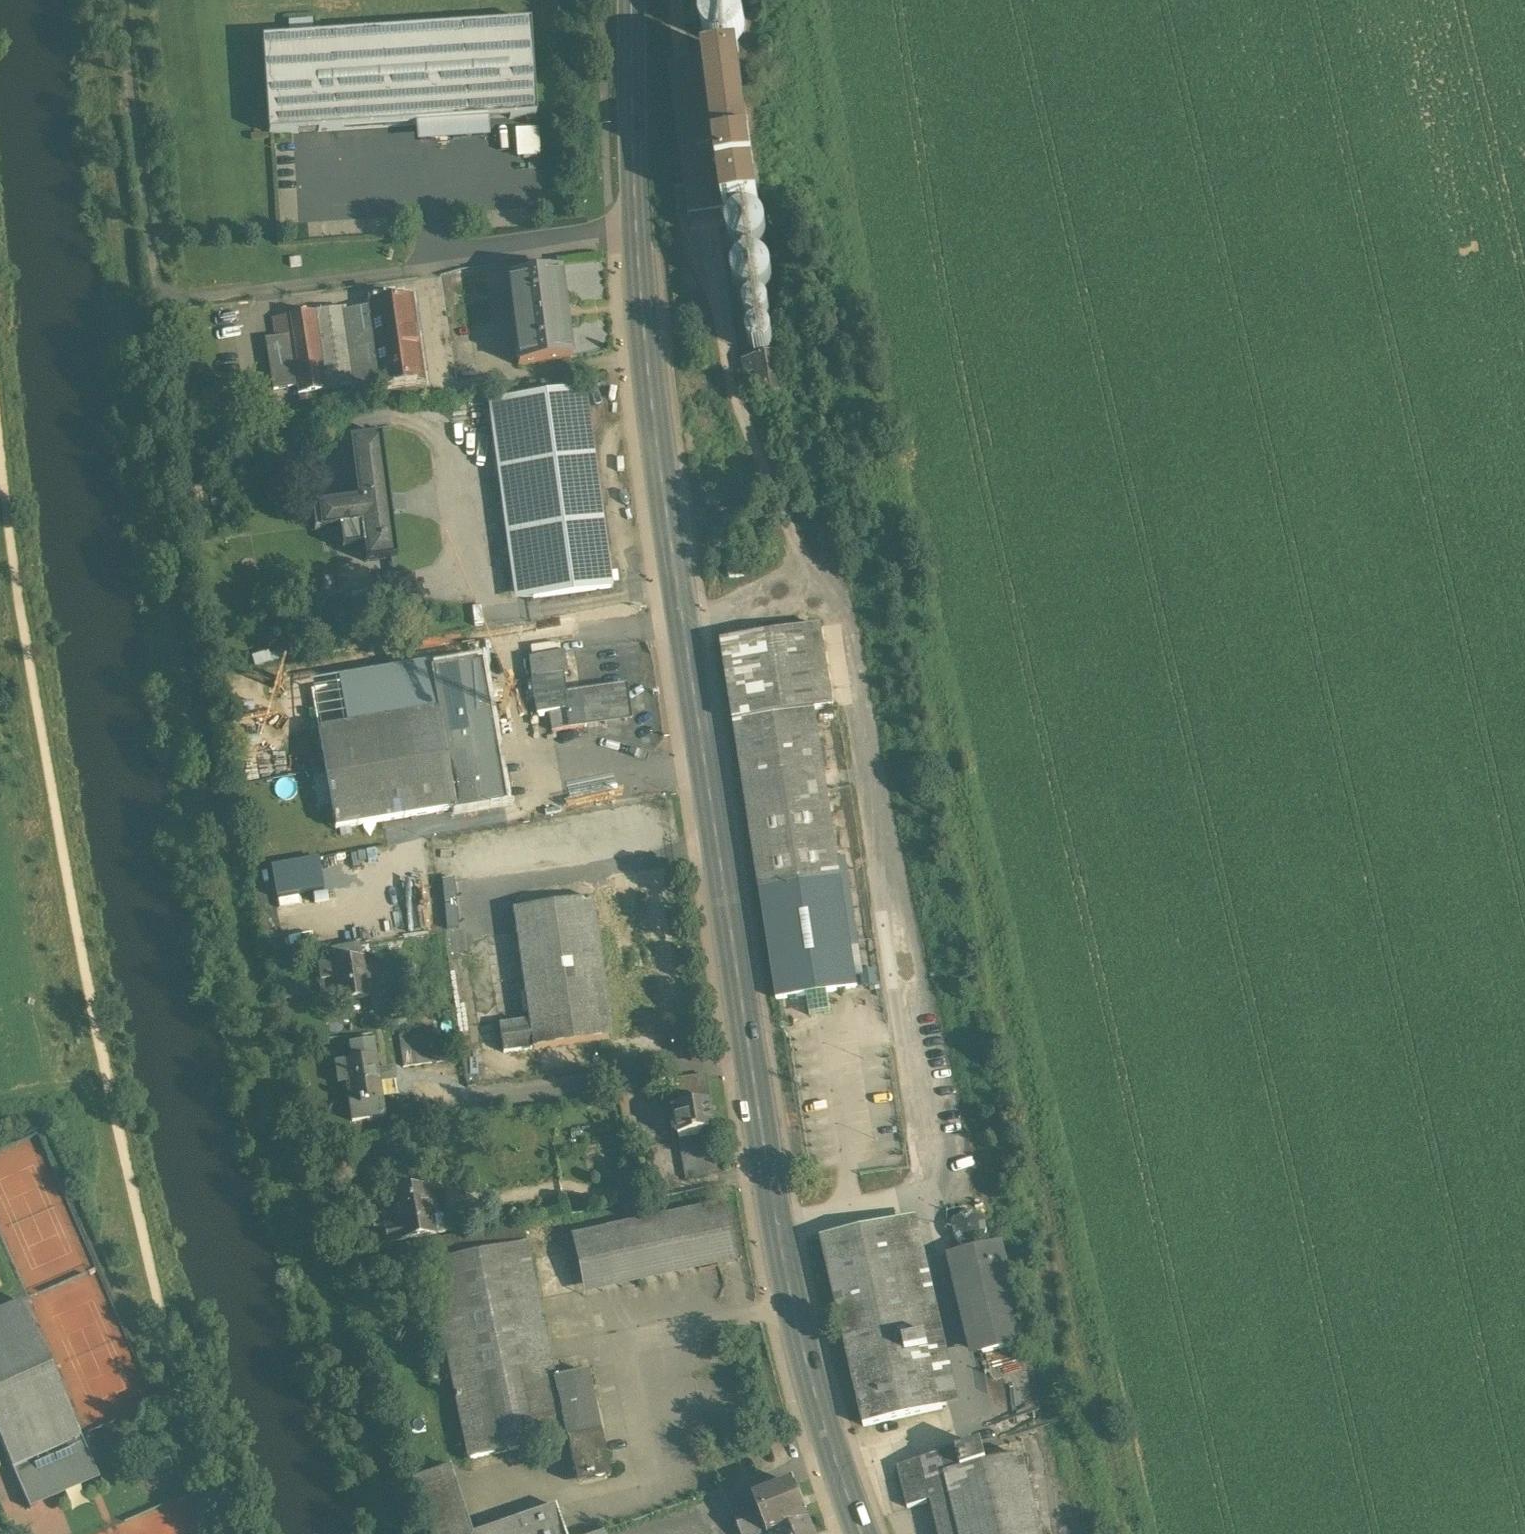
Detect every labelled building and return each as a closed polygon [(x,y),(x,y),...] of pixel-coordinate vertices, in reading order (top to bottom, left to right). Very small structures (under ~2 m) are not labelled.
[(742,35),(745,24),(742,13),(734,5),(723,2),(712,5),(704,13),(701,24),(704,35),(712,43),(723,46),(734,43),(742,35)] [(312,22),(288,23),(289,39),(313,38),(312,22)] [(289,39),(262,41),(268,135),(536,117),(530,23),(313,38),(289,39)] [(738,58),(669,67),(689,219),(759,209),(738,58)] [(516,128),(517,158),(541,156),(540,127),(516,128)] [(763,244),(766,234),(763,225),(756,218),(746,215),(736,218),(729,225),(727,235),(730,244),(737,251),(746,254),(756,251),(763,244)] [(770,289),(773,279),(770,269),(762,262),(752,259),(742,262),(735,269),(733,279),(735,289),(743,297),(753,299),(763,296),(770,289)] [(556,260),(532,263),(533,276),(557,273),(557,272),(556,260)] [(533,276),(507,279),(507,280),(512,279),(523,364),(518,365),(570,358),(559,272),(557,272),(557,273),(533,276)] [(369,305),(370,308),(374,340),(381,384),(420,379),(409,299),(369,305)] [(769,321),(770,314),(769,308),(764,303),(757,302),(751,304),(746,308),(745,315),(747,321),(751,326),(758,327),(764,325),(769,321)] [(345,308),(314,312),(326,391),(381,384),(374,340),(362,342),(358,310),(346,311),(345,308)] [(362,342),(374,340),(370,308),(358,310),(362,342)] [(314,312),(286,316),(296,387),(298,395),(326,391),(314,312)] [(286,316),(272,318),(282,389),(296,387),(286,316)] [(772,348),(773,342),(771,335),(767,331),(760,329),(754,331),(749,335),(748,342),(750,348),(754,353),(761,354),(767,353),(772,348)] [(776,354),(744,360),(744,359),(742,360),(744,370),(751,375),(756,374),(761,400),(781,396),(779,385),(782,384),(777,358),(776,354)] [(586,390),(487,403),(515,602),(614,588),(586,390)] [(397,558),(381,436),(349,440),(357,500),(360,526),(365,563),(397,558)] [(320,531),(360,526),(357,500),(317,505),(320,531)] [(729,569),(730,579),(745,577),(743,568),(729,569)] [(833,708),(821,626),(722,642),(777,1000),(807,996),(827,992),(859,988),(816,711),(833,708)] [(564,653),(529,659),(537,715),(549,713),(552,731),(585,726),(580,694),(566,696),(563,675),(567,674),(564,653)] [(481,660),(430,669),(437,710),(448,772),(500,763),(481,660)] [(406,673),(383,676),(383,674),(349,678),(353,719),(410,713),(406,673)] [(437,710),(318,731),(335,830),(454,809),(455,809),(448,772),(437,710)] [(500,763),(448,772),(455,809),(454,809),(455,813),(507,804),(500,763)] [(327,804),(325,776),(316,776),(318,805),(327,804)] [(592,899),(512,911),(528,1021),(499,1025),(503,1054),(613,1038),(592,899)] [(359,933),(357,933),(331,937),(327,938),(330,963),(335,963),(361,959),(363,958),(359,933)] [(361,959),(335,963),(339,995),(340,1003),(367,998),(361,959)] [(339,995),(335,963),(330,963),(315,966),(318,984),(317,984),(319,998),(339,995)] [(827,992),(807,996),(809,1016),(830,1013),(827,992)] [(410,1018),(388,1021),(390,1034),(412,1031),(410,1018)] [(441,1029),(400,1035),(405,1065),(446,1058),(441,1029)] [(346,1045),(349,1061),(375,1057),(373,1041),(346,1045)] [(349,1061),(343,1062),(346,1086),(349,1102),(381,1097),(377,1073),(375,1057),(349,1061)] [(346,1086),(343,1062),(333,1064),(336,1087),(346,1086)] [(391,1071),(377,1073),(381,1097),(394,1095),(391,1071)] [(674,1110),(710,1105),(706,1077),(670,1083),(674,1110)] [(384,1121),(381,1097),(349,1102),(352,1125),(384,1121)] [(674,1110),(667,1111),(670,1127),(675,1126),(677,1139),(679,1139),(715,1132),(710,1105),(674,1110)] [(721,1173),(715,1132),(679,1139),(686,1178),(721,1173)] [(386,1245),(400,1243),(400,1241),(437,1235),(444,1233),(447,1232),(449,1229),(449,1226),(448,1222),(446,1220),(444,1218),(441,1218),(441,1215),(433,1216),(428,1186),(389,1193),(395,1227),(384,1229),(386,1245)] [(728,1203),(571,1237),(583,1296),(740,1262),(728,1203)] [(986,1227),(982,1220),(980,1218),(977,1216),(974,1215),(969,1214),(968,1214),(962,1216),(956,1222),(953,1229),(954,1238),(959,1244),(967,1248),(975,1247),(982,1243),(986,1235),(986,1227)] [(900,1222),(942,1408),(960,1404),(917,1219),(900,1222)] [(864,1426),(942,1408),(900,1222),(822,1239),(864,1426)] [(522,1224),(422,1243),(426,1264),(526,1244),(522,1224)] [(526,1244),(426,1264),(447,1364),(451,1381),(467,1461),(566,1440),(555,1381),(555,1380),(526,1244)] [(991,1246),(959,1254),(982,1351),(1014,1343),(991,1246)] [(21,1302),(0,1312),(0,1442),(12,1469),(81,1439),(21,1302)] [(447,1364),(430,1368),(434,1385),(451,1381),(447,1364)] [(588,1374),(555,1381),(566,1440),(585,1437),(590,1450),(603,1447),(588,1374)] [(590,1450),(585,1437),(566,1440),(576,1486),(610,1479),(603,1447),(590,1450)] [(81,1439),(12,1469),(26,1502),(96,1473),(81,1439)] [(960,1533),(1042,1533),(1023,1457),(987,1466),(982,1446),(898,1466),(908,1508),(928,1503),(951,1497),(960,1533)] [(449,1468),(411,1481),(429,1533),(471,1533),(449,1468)] [(754,1502),(767,1533),(772,1533),(809,1519),(795,1486),(754,1502)] [(951,1497),(928,1503),(935,1533),(960,1533),(951,1497)] [(754,1502),(732,1511),(741,1533),(767,1533),(754,1502)] [(479,1533),(564,1533),(555,1507),(479,1533)] [(772,1533),(815,1533),(809,1519),(772,1533)]
